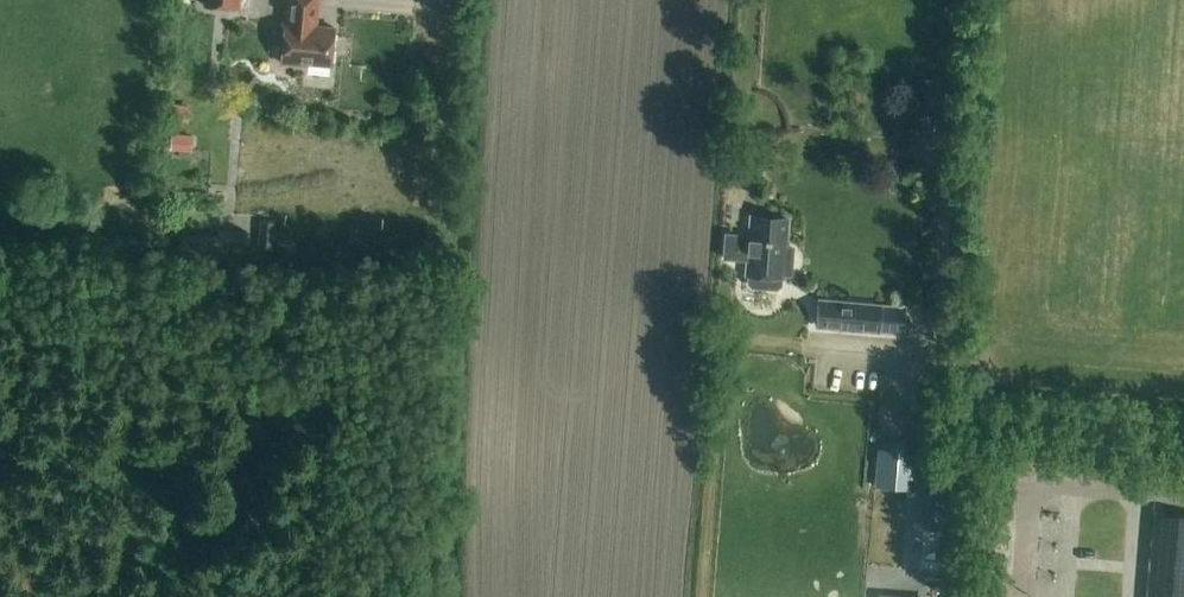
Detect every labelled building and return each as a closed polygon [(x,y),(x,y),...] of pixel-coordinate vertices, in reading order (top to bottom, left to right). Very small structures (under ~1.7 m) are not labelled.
[(203,6),(239,9),(240,0),(204,0),(203,6)] [(286,22),(285,22),(281,63),(305,65),(305,64),(330,66),(334,28),(316,26),(318,0),(287,0),(286,22)] [(171,104),(169,120),(188,123),(190,106),(171,104)] [(192,152),(193,135),(172,134),(171,151),(192,152)] [(893,185),(896,165),(881,163),(878,183),(893,185)] [(208,194),(226,196),(227,183),(209,182),(208,194)] [(747,260),(746,273),(747,274),(746,284),(750,288),(776,291),(781,287),(782,276),(784,277),(784,275),(786,248),(788,221),(750,217),(749,236),(725,234),(723,258),(747,260)] [(273,252),(274,221),(259,221),(258,251),(273,252)] [(179,264),(248,265),(249,235),(219,234),(219,238),(179,237),(179,264)] [(796,249),(786,248),(784,275),(794,276),(796,249)] [(816,326),(902,334),(905,308),(818,300),(816,326)] [(918,452),(878,449),(875,487),(915,490),(918,452)]
